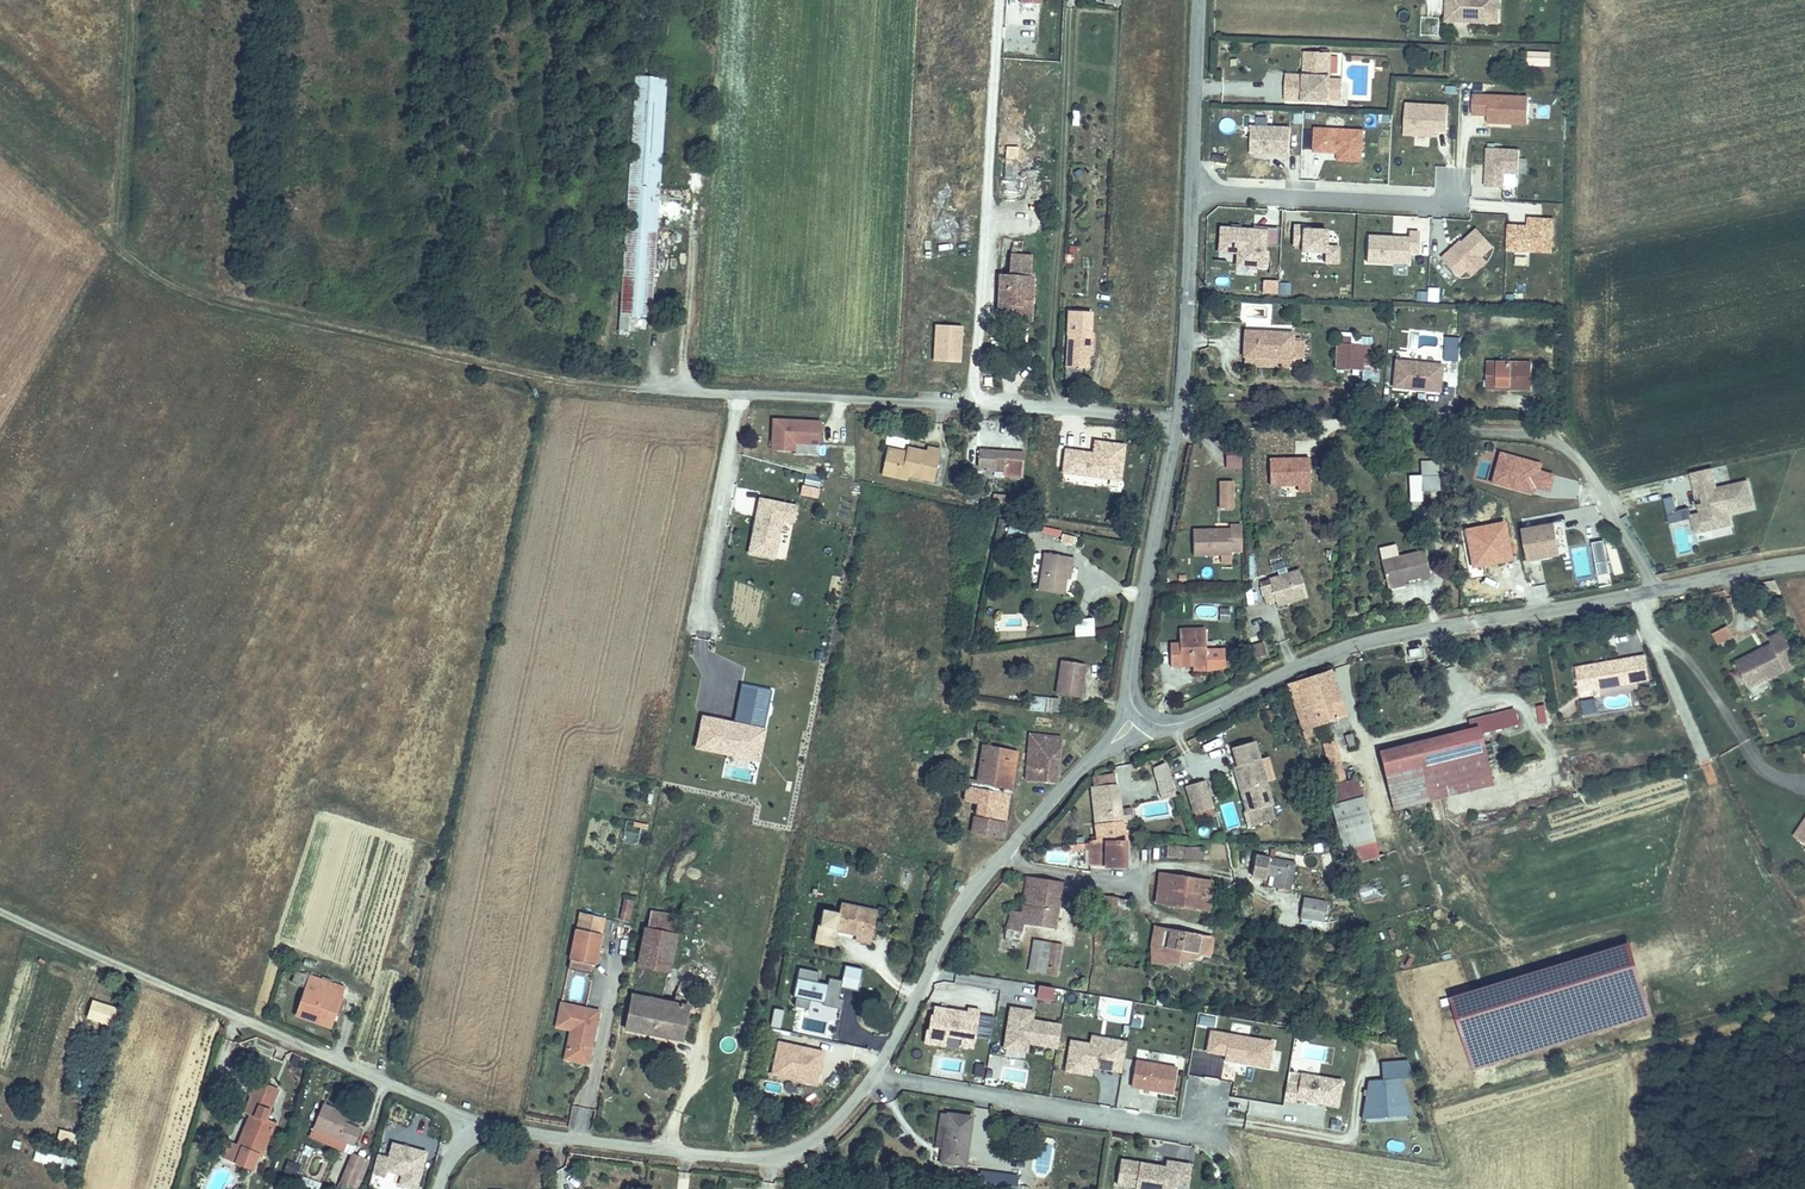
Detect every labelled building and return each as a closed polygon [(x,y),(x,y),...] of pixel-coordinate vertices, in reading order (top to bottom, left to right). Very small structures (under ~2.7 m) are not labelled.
[(1453,0),(1446,0),(1445,21),(1474,23),(1474,14),(1468,14),(1468,16),(1452,16),(1453,0)] [(1498,0),(1453,0),(1452,16),(1468,16),(1468,14),(1474,14),(1474,23),(1497,24),(1498,0)] [(1550,66),(1551,51),(1529,50),(1528,66),(1550,66)] [(1328,102),(1330,53),(1310,52),(1309,76),(1304,76),(1304,82),(1285,81),(1285,100),(1328,102)] [(666,78),(636,76),(620,315),(630,316),(651,318),(666,78)] [(1240,94),(1239,83),(1224,84),(1225,95),(1240,94)] [(1530,124),(1531,97),(1475,95),(1474,114),(1490,115),(1489,122),(1508,123),(1508,121),(1513,121),(1513,123),(1530,124)] [(1448,131),(1450,106),(1407,104),(1405,135),(1438,137),(1438,131),(1448,131)] [(1293,113),(1294,123),(1302,123),(1302,112),(1293,113)] [(1225,131),(1235,124),(1228,114),(1218,121),(1225,131)] [(1290,154),(1291,128),(1252,127),(1251,153),(1290,154)] [(1362,161),(1363,130),(1315,128),(1314,151),(1339,153),(1344,153),(1343,160),(1362,161)] [(1002,179),(1017,179),(1018,146),(1003,146),(1002,179)] [(1521,173),(1522,151),(1490,149),(1488,187),(1505,188),(1506,173),(1521,173)] [(1226,157),(1214,158),(1216,170),(1227,169),(1226,157)] [(1510,226),(1508,251),(1554,253),(1556,221),(1537,220),(1537,228),(1510,226)] [(1326,246),(1327,231),(1304,230),(1304,226),(1294,226),(1293,245),(1302,246),(1302,252),(1325,253),(1325,263),(1338,264),(1339,247),(1326,246)] [(1276,253),(1278,228),(1253,227),(1253,230),(1266,231),(1264,252),(1267,253),(1276,253)] [(1264,252),(1266,231),(1253,230),(1253,236),(1244,236),(1244,232),(1240,232),(1241,230),(1227,229),(1226,231),(1220,231),(1219,252),(1237,253),(1237,266),(1266,268),(1267,253),(1264,252)] [(1469,271),(1484,258),(1495,247),(1480,230),(1454,253),(1453,252),(1444,259),(1461,278),(1469,271)] [(1419,253),(1421,233),(1410,232),(1410,238),(1369,236),(1368,262),(1409,264),(1410,253),(1419,253)] [(1030,278),(1031,255),(1011,254),(1010,277),(1030,278)] [(1474,277),(1489,264),(1484,258),(1469,271),(1474,277)] [(1010,277),(1000,276),(999,320),(1022,321),(1023,306),(1031,307),(1031,301),(1032,278),(1030,278),(1010,277)] [(1278,295),(1279,283),(1263,282),(1262,294),(1278,295)] [(1030,321),(1031,307),(1023,306),(1022,321),(1030,321)] [(1093,352),(1094,333),(1090,333),(1091,312),(1069,311),(1066,367),(1089,369),(1090,352),(1093,352)] [(629,335),(630,316),(620,315),(619,334),(629,335)] [(959,361),(961,325),(936,324),(934,359),(959,361)] [(1307,359),(1308,341),(1292,341),(1292,334),(1246,332),(1244,356),(1307,359)] [(1349,369),(1350,344),(1338,344),(1337,368),(1349,369)] [(1359,369),(1360,345),(1350,344),(1349,369),(1359,369)] [(1439,395),(1442,368),(1395,363),(1392,389),(1408,391),(1408,389),(1426,391),(1426,393),(1439,395)] [(1532,390),(1532,364),(1487,363),(1487,389),(1498,389),(1498,386),(1511,386),(1511,389),(1532,390)] [(820,444),(821,423),(773,420),(772,451),(794,452),(794,443),(820,444)] [(1238,444),(1233,430),(1223,433),(1227,448),(1238,444)] [(1104,478),(1106,464),(1121,466),(1124,446),(1095,442),(1093,458),(1089,457),(1089,454),(1066,451),(1063,472),(1104,478)] [(906,456),(907,450),(888,446),(887,452),(906,456)] [(1540,464),(1537,446),(1501,453),(1502,461),(1515,459),(1517,468),(1540,464)] [(934,481),(941,450),(927,447),(926,452),(907,448),(907,450),(906,456),(887,452),(883,470),(909,476),(934,481)] [(1022,481),(1024,453),(979,450),(978,467),(1006,469),(1005,480),(1022,481)] [(1240,466),(1237,450),(1228,452),(1231,468),(1240,466)] [(1439,490),(1438,461),(1420,461),(1421,475),(1408,475),(1409,502),(1422,501),(1422,491),(1439,490)] [(1119,480),(1121,466),(1106,464),(1104,478),(1119,480)] [(1716,489),(1712,469),(1691,474),(1696,495),(1707,492),(1710,503),(1699,506),(1701,514),(1705,532),(1731,526),(1728,514),(1753,508),(1747,482),(1716,489)] [(909,476),(883,470),(882,476),(907,481),(909,476)] [(1233,509),(1233,482),(1220,482),(1220,509),(1233,509)] [(818,497),(820,487),(803,483),(801,493),(818,497)] [(1710,503),(1707,492),(1696,495),(1699,506),(1710,503)] [(1663,498),(1677,556),(1694,552),(1686,521),(1691,520),(1688,507),(1676,510),(1673,496),(1663,498)] [(775,559),(782,520),(794,522),(797,507),(760,499),(749,553),(775,559)] [(1705,532),(1701,514),(1692,516),(1696,534),(1705,532)] [(1242,551),(1242,525),(1230,526),(1230,529),(1193,530),(1193,555),(1231,554),(1231,551),(1242,551)] [(1560,555),(1554,525),(1524,531),(1530,560),(1560,555)] [(1431,578),(1424,551),(1381,561),(1387,585),(1420,578),(1421,580),(1431,578)] [(1064,595),(1069,567),(1072,567),(1074,558),(1043,553),(1037,591),(1064,595)] [(1307,597),(1299,570),(1269,579),(1270,584),(1262,586),(1267,604),(1276,602),(1277,606),(1307,597)] [(792,594),(791,604),(801,605),(802,596),(792,594)] [(1218,608),(1219,622),(1229,621),(1228,608),(1218,608)] [(1073,620),(1075,638),(1095,635),(1092,617),(1073,620)] [(1280,622),(1267,628),(1275,643),(1287,637),(1280,622)] [(1717,645),(1733,640),(1729,627),(1713,631),(1717,645)] [(1193,662),(1193,666),(1193,671),(1205,671),(1205,661),(1207,661),(1205,629),(1179,630),(1180,647),(1170,648),(1171,667),(1181,667),(1181,662),(1193,662)] [(1751,687),(1797,664),(1782,634),(1771,639),(1774,644),(1738,663),(1751,687)] [(1625,657),(1644,651),(1640,639),(1622,645),(1625,657)] [(1233,656),(1234,641),(1225,640),(1224,655),(1233,656)] [(1266,655),(1264,644),(1253,647),(1255,658),(1266,655)] [(1579,692),(1637,682),(1633,659),(1576,669),(1579,692)] [(1079,698),(1085,665),(1062,661),(1057,694),(1079,698)] [(1345,716),(1329,670),(1289,684),(1304,729),(1345,716)] [(764,731),(772,691),(741,685),(737,705),(746,707),(742,726),(733,724),(703,718),(697,747),(725,753),(727,743),(752,748),(753,747),(756,729),(764,731)] [(1059,712),(1059,698),(1033,697),(1033,711),(1059,712)] [(742,726),(746,707),(737,705),(733,724),(742,726)] [(1541,725),(1548,724),(1545,706),(1538,707),(1541,725)] [(1490,735),(1489,732),(1517,725),(1514,710),(1471,720),(1473,728),(1478,727),(1480,734),(1484,733),(1485,736),(1490,735)] [(1394,748),(1402,771),(1484,750),(1480,734),(1478,727),(1473,728),(1394,748)] [(758,760),(764,731),(756,729),(753,747),(752,748),(727,743),(725,753),(758,760)] [(1348,749),(1356,746),(1352,734),(1344,736),(1348,749)] [(1060,738),(1038,736),(1030,735),(1026,780),(1056,783),(1060,738)] [(1273,804),(1254,742),(1232,748),(1239,770),(1235,772),(1247,812),(1250,811),(1256,809),(1260,823),(1274,819),(1270,805),(1273,804)] [(1345,783),(1333,742),(1322,745),(1333,786),(1326,788),(1331,805),(1361,797),(1357,780),(1345,783)] [(1010,794),(1016,752),(986,746),(979,789),(1010,794)] [(1409,794),(1490,773),(1484,750),(1402,771),(1409,794)] [(1262,760),(1266,775),(1274,773),(1270,758),(1262,760)] [(1160,800),(1176,796),(1166,762),(1150,766),(1160,800)] [(1122,822),(1120,810),(1115,775),(1094,778),(1095,787),(1094,787),(1100,841),(1100,843),(1126,843),(1122,822)] [(1215,814),(1204,781),(1186,786),(1196,820),(1215,814)] [(1005,827),(1010,794),(979,789),(974,823),(1005,827)] [(1377,856),(1361,797),(1331,805),(1347,864),(1377,856)] [(1133,820),(1132,808),(1120,810),(1122,822),(1133,820)] [(1260,823),(1256,809),(1250,811),(1254,825),(1260,823)] [(644,847),(648,824),(626,820),(621,842),(644,847)] [(1796,836),(1804,842),(1804,822),(1796,836)] [(1003,839),(1005,827),(974,823),(973,833),(1003,839)] [(1127,867),(1126,843),(1100,843),(1100,841),(1090,842),(1090,844),(1085,844),(1085,848),(1090,848),(1090,866),(1106,867),(1127,867)] [(1202,859),(1203,847),(1167,846),(1166,858),(1202,859)] [(1289,890),(1294,863),(1256,856),(1252,877),(1265,879),(1266,875),(1267,871),(1279,874),(1277,888),(1289,890)] [(1277,888),(1279,874),(1267,871),(1266,875),(1275,877),(1273,887),(1277,888)] [(1203,910),(1208,881),(1161,874),(1156,903),(1203,910)] [(1054,927),(1061,883),(1027,878),(1021,913),(1010,911),(1005,940),(1018,942),(1021,922),(1054,927)] [(1378,896),(1375,880),(1356,884),(1359,899),(1378,896)] [(1208,911),(1212,882),(1208,881),(1203,910),(1208,911)] [(1390,891),(1390,882),(1377,882),(1377,890),(1390,891)] [(1127,918),(1130,901),(1099,896),(1097,913),(1127,918)] [(630,921),(633,899),(621,898),(618,920),(630,921)] [(1320,918),(1323,902),(1306,899),(1303,915),(1320,918)] [(872,937),(877,912),(841,905),(840,911),(823,908),(816,944),(832,947),(836,930),(857,934),(872,937)] [(668,972),(675,936),(673,936),(677,917),(650,911),(639,966),(668,972)] [(601,935),(604,918),(579,914),(576,930),(601,935)] [(1214,940),(1159,929),(1155,947),(1165,948),(1211,958),(1214,940)] [(593,974),(601,935),(576,930),(568,969),(593,974)] [(870,944),(872,937),(857,934),(855,941),(870,944)] [(1056,975),(1061,945),(1034,940),(1028,971),(1056,975)] [(1155,947),(1153,962),(1162,964),(1165,948),(1155,947)] [(838,1000),(841,989),(857,993),(862,970),(845,967),(842,982),(829,980),(828,986),(817,983),(819,974),(799,969),(793,998),(796,999),(794,1007),(808,1010),(810,1002),(824,1005),(823,1007),(841,1011),(843,1001),(838,1000)] [(331,1029),(335,1015),(332,1014),(336,999),(340,1000),(344,989),(296,972),(292,983),(306,988),(297,1017),(331,1029)] [(570,976),(568,999),(587,1001),(590,978),(570,976)] [(1053,1001),(1055,988),(1040,986),(1038,998),(1053,1001)] [(973,989),(946,989),(946,1006),(973,1006),(973,989)] [(682,1041),(689,1007),(633,996),(626,1029),(640,1032),(641,1026),(653,1029),(651,1035),(682,1041)] [(92,1001),(88,1014),(113,1022),(117,1009),(92,1001)] [(590,1056),(598,1012),(561,1004),(556,1027),(571,1030),(566,1051),(590,1056)] [(979,1016),(980,1011),(968,1009),(967,1013),(934,1007),(933,1016),(931,1016),(928,1031),(926,1031),(924,1043),(945,1046),(947,1036),(961,1039),(960,1046),(973,1048),(975,1038),(979,1016)] [(1031,1021),(1026,1020),(1027,1011),(1011,1008),(1004,1048),(1020,1050),(1022,1042),(1028,1043),(1057,1048),(1061,1026),(1031,1021)] [(991,1041),(994,1019),(979,1016),(975,1038),(991,1041)] [(1214,1027),(1216,1018),(1200,1016),(1199,1024),(1214,1027)] [(1269,1068),(1273,1043),(1211,1032),(1208,1053),(1226,1056),(1225,1061),(1269,1068)] [(1104,1047),(1105,1039),(1092,1036),(1091,1044),(1104,1047)] [(733,1052),(736,1041),(725,1037),(721,1048),(733,1052)] [(1122,1072),(1127,1042),(1105,1039),(1104,1047),(1091,1044),(1071,1041),(1066,1071),(1086,1074),(1088,1066),(1122,1072)] [(816,1085),(823,1053),(779,1043),(772,1075),(816,1085)] [(588,1064),(590,1056),(566,1051),(565,1060),(588,1064)] [(1272,1051),(1270,1069),(1278,1070),(1280,1052),(1272,1051)] [(1173,1093),(1178,1068),(1136,1061),(1132,1086),(1173,1093)] [(1413,1116),(1401,1079),(1414,1078),(1408,1061),(1382,1063),(1383,1080),(1369,1081),(1362,1119),(1380,1118),(1382,1109),(1392,1108),(1395,1117),(1413,1116)] [(1226,1073),(1249,1078),(1251,1067),(1228,1063),(1226,1073)] [(983,1077),(985,1066),(976,1064),(974,1076),(983,1077)] [(1338,1107),(1342,1081),(1301,1074),(1299,1085),(1287,1083),(1284,1100),(1297,1103),(1297,1100),(1338,1107)] [(266,1120),(270,1111),(265,1109),(274,1087),(259,1081),(247,1087),(250,1098),(245,1113),(250,1115),(238,1145),(242,1147),(236,1162),(253,1170),(258,1156),(260,1157),(274,1123),(266,1120)] [(1231,1096),(1231,1082),(1220,1081),(1219,1095),(1231,1096)] [(265,1109),(270,1111),(279,1089),(274,1087),(265,1109)] [(1114,1105),(1117,1094),(1102,1090),(1099,1102),(1114,1105)] [(325,1106),(314,1130),(353,1148),(360,1132),(342,1123),(344,1115),(325,1106)] [(945,1148),(947,1117),(938,1116),(936,1148),(945,1148)] [(969,1163),(972,1118),(947,1117),(945,1148),(944,1162),(969,1163)] [(1034,1138),(1034,1171),(1052,1171),(1052,1138),(1034,1138)] [(220,1155),(236,1162),(242,1147),(238,1145),(224,1141),(220,1155)] [(391,1142),(387,1157),(379,1155),(374,1172),(385,1175),(386,1170),(401,1174),(398,1186),(409,1188),(417,1188),(427,1152),(391,1142)] [(347,1153),(339,1183),(359,1188),(367,1158),(347,1153)] [(1191,1164),(1166,1160),(1165,1165),(1121,1158),(1117,1183),(1135,1186),(1135,1188),(1162,1188),(1163,1179),(1175,1181),(1188,1183),(1191,1164)] [(289,1162),(286,1171),(300,1176),(303,1167),(289,1162)] [(1008,1174),(981,1171),(979,1188),(1007,1188),(1008,1174)] [(1162,1188),(1174,1188),(1175,1181),(1163,1179),(1162,1188)]
